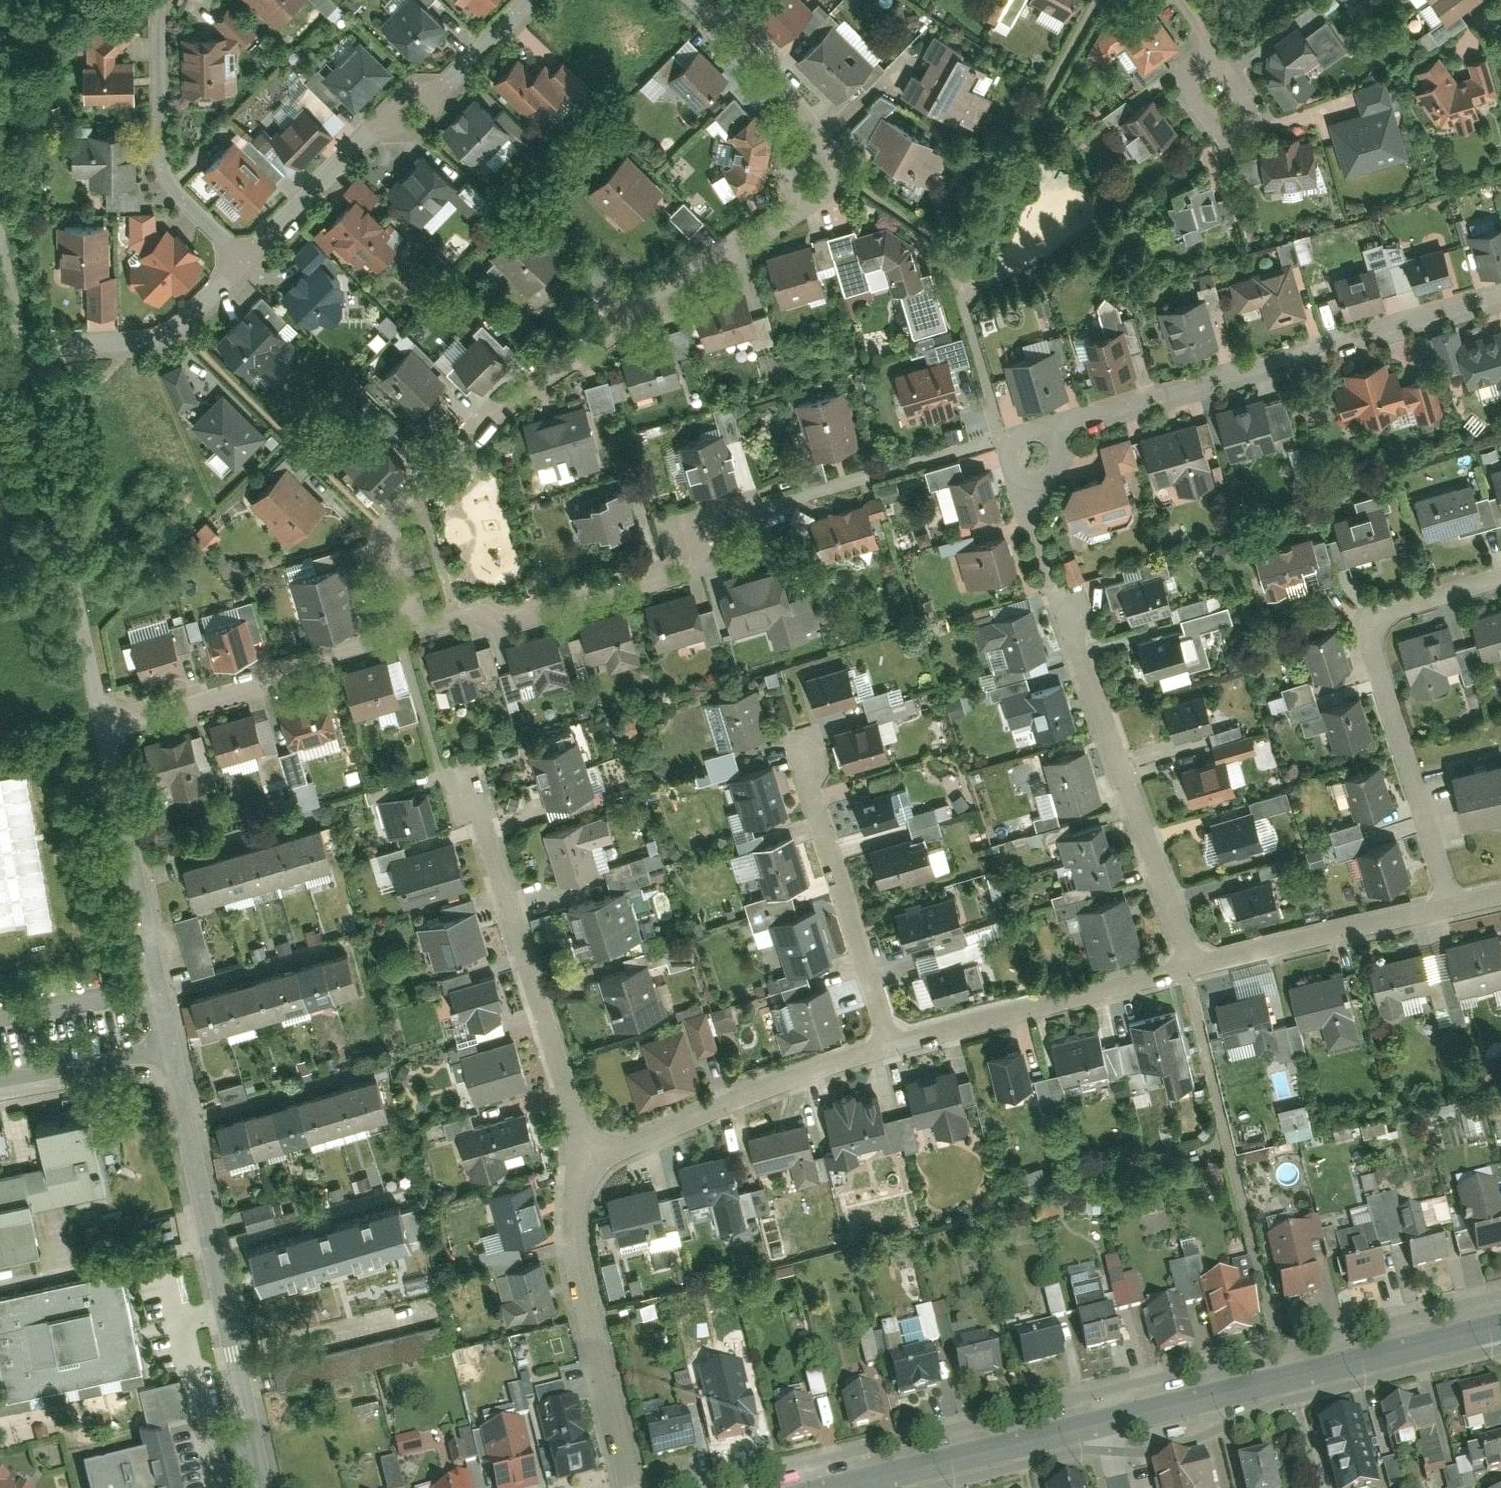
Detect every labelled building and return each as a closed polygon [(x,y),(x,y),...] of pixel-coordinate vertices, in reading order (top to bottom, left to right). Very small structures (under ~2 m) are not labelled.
[(268,24),(291,0),(243,0),(268,24)] [(339,9),(330,0),(310,0),(329,19),(339,9)] [(409,58),(449,21),(429,0),(398,0),(375,22),(409,58)] [(477,14),(490,0),(462,0),(477,14)] [(775,28),(803,0),(748,0),(775,28)] [(1001,4),(991,0),(990,0),(982,20),(1005,30),(1018,0),(1003,0),(1001,4)] [(1073,0),(1032,0),(1064,17),(1073,0)] [(1178,43),(1145,0),(1141,0),(1099,26),(1086,50),(1109,62),(1114,48),(1122,44),(1141,70),(1178,43)] [(1443,17),(1466,0),(1430,0),(1443,17)] [(133,26),(115,6),(82,36),(82,55),(77,55),(77,97),(130,97),(130,54),(110,55),(110,48),(133,26)] [(827,9),(789,46),(828,86),(866,48),(827,9)] [(1435,17),(1413,36),(1424,49),(1446,30),(1435,17)] [(1263,77),(1284,104),(1313,84),(1305,72),(1343,47),(1325,20),(1305,33),(1297,23),(1266,42),(1263,77)] [(956,44),(933,31),(921,51),(930,56),(919,75),(910,70),(898,89),(923,104),(925,101),(953,118),(955,114),(974,125),(990,95),(971,84),(981,65),(954,48),(956,44)] [(186,37),(186,94),(233,94),(233,37),(186,37)] [(320,77),(351,110),(391,71),(360,39),(320,77)] [(698,43),(665,75),(693,104),(726,72),(698,43)] [(488,83),(519,114),(533,99),(543,108),(560,91),(570,100),(589,80),(562,54),(551,65),(544,58),(534,68),(518,52),(488,83)] [(1455,77),(1437,53),(1415,69),(1424,82),(1413,90),(1435,121),(1450,117),(1453,127),(1471,122),(1469,116),(1477,115),(1473,98),(1497,92),(1486,54),(1465,60),(1470,73),(1455,77)] [(649,97),(660,85),(645,72),(634,84),(649,97)] [(1361,109),(1328,119),(1345,175),(1407,156),(1383,77),(1354,85),(1361,109)] [(1174,126),(1153,95),(1117,120),(1139,151),(1174,126)] [(437,133),(472,168),(508,132),(473,97),(437,133)] [(265,135),(296,167),(332,132),(301,100),(265,135)] [(726,158),(718,164),(742,196),(763,181),(772,131),(752,108),(724,131),(729,138),(726,158)] [(932,140),(877,115),(867,137),(876,141),(868,159),(934,190),(949,157),(928,147),(932,140)] [(85,170),(85,182),(131,182),(131,129),(69,129),(69,170),(85,170)] [(1316,181),(1311,139),(1297,141),(1297,136),(1272,138),(1272,145),(1258,146),(1262,186),(1316,181)] [(199,168),(221,190),(252,160),(231,138),(199,168)] [(624,148),(582,189),(619,225),(660,184),(624,148)] [(380,194),(413,227),(455,184),(422,151),(380,194)] [(221,190),(242,212),(273,182),(252,160),(221,190)] [(1234,220),(1227,195),(1215,199),(1210,181),(1197,185),(1195,176),(1167,183),(1172,199),(1166,201),(1173,227),(1218,215),(1221,224),(1234,220)] [(317,211),(352,245),(357,241),(370,254),(393,231),(380,218),(384,213),(349,178),(317,211)] [(676,200),(663,215),(685,233),(698,218),(676,200)] [(138,285),(155,302),(167,291),(170,294),(200,262),(193,255),(197,250),(174,229),(170,233),(161,225),(156,230),(152,227),(152,211),(126,211),(126,241),(137,250),(131,257),(132,285),(138,285)] [(522,218),(486,255),(522,291),(559,254),(522,218)] [(58,222),(60,276),(85,275),(86,313),(117,312),(116,273),(106,273),(104,220),(58,222)] [(1479,275),(1500,269),(1500,223),(1467,232),(1479,275)] [(852,230),(826,237),(842,295),(868,287),(862,266),(882,260),(891,292),(898,290),(912,337),(946,327),(931,272),(920,275),(911,242),(881,225),(853,233),(852,230)] [(1301,234),(1272,241),(1277,262),(1306,255),(1301,234)] [(809,244),(765,254),(777,306),(821,296),(809,244)] [(1451,280),(1440,244),(1403,256),(1415,291),(1451,280)] [(280,295),(310,325),(350,284),(320,255),(280,295)] [(1266,325),(1306,314),(1291,261),(1227,278),(1235,307),(1259,301),(1266,325)] [(1331,276),(1343,318),(1383,306),(1371,264),(1331,276)] [(743,287),(690,302),(704,348),(756,333),(743,287)] [(1156,307),(1169,356),(1215,344),(1202,295),(1156,307)] [(216,344),(249,377),(261,364),(274,377),(289,361),(276,349),(289,336),(256,304),(216,344)] [(115,329),(114,313),(86,314),(86,330),(115,329)] [(475,316),(446,344),(475,374),(504,346),(475,316)] [(1432,332),(1445,371),(1466,364),(1473,388),(1498,379),(1500,388),(1500,328),(1464,340),(1459,324),(1432,332)] [(1092,384),(1134,373),(1122,326),(1080,337),(1092,384)] [(405,330),(372,361),(404,394),(437,363),(405,330)] [(666,339),(617,353),(629,396),(678,383),(666,339)] [(1002,362),(1016,410),(1067,394),(1053,347),(1002,362)] [(946,355),(892,371),(904,413),(920,408),(922,415),(953,406),(951,399),(958,397),(946,355)] [(198,397),(183,358),(155,368),(169,407),(198,397)] [(1344,383),(1331,387),(1341,418),(1354,414),(1357,422),(1412,405),(1417,421),(1443,413),(1431,372),(1400,382),(1396,367),(1388,369),(1384,359),(1341,373),(1344,383)] [(846,390),(818,397),(831,448),(860,441),(846,390)] [(269,434),(226,393),(194,426),(236,467),(269,434)] [(1261,395),(1214,408),(1229,459),(1276,446),(1273,436),(1292,431),(1282,397),(1264,403),(1261,395)] [(818,397),(789,405),(803,456),(831,448),(818,397)] [(597,463),(581,403),(522,419),(535,469),(554,464),(557,474),(597,463)] [(716,432),(675,444),(691,494),(734,481),(722,441),(740,435),(731,403),(709,409),(716,432)] [(1195,420),(1138,436),(1152,485),(1174,479),(1178,494),(1213,483),(1195,420)] [(374,424),(341,455),(370,485),(402,454),(374,424)] [(1137,466),(1128,435),(1098,443),(1104,463),(1099,473),(1069,481),(1062,495),(1074,536),(1110,526),(1107,516),(1132,509),(1121,471),(1137,466)] [(282,449),(243,485),(282,525),(320,489),(282,449)] [(815,458),(790,468),(797,487),(823,477),(815,458)] [(998,510),(986,468),(962,474),(958,460),(924,469),(928,484),(947,479),(958,521),(998,510)] [(640,494),(633,468),(619,472),(622,484),(605,488),(607,496),(587,501),(589,508),(569,514),(575,536),(595,531),(597,537),(627,529),(625,519),(632,517),(627,497),(640,494)] [(1484,523),(1472,481),(1417,497),(1429,539),(1484,523)] [(878,500),(806,519),(818,561),(877,545),(870,520),(883,517),(878,500)] [(1390,508),(1340,522),(1351,564),(1402,550),(1390,508)] [(200,550),(216,535),(203,522),(188,537),(200,550)] [(1312,529),(1253,546),(1264,584),(1323,567),(1312,529)] [(1015,570),(1004,533),(957,547),(967,584),(1015,570)] [(1056,558),(1064,582),(1080,576),(1072,552),(1056,558)] [(1169,607),(1159,572),(1167,570),(1163,555),(1134,563),(1136,572),(1108,580),(1119,621),(1169,607)] [(346,563),(294,579),(311,637),(364,621),(346,563)] [(788,563),(724,580),(728,592),(722,594),(732,632),(765,624),(771,645),(815,634),(806,597),(798,599),(788,563)] [(693,586),(641,603),(656,650),(708,634),(693,586)] [(1046,653),(1031,604),(971,623),(978,647),(1000,640),(1007,665),(1046,653)] [(1181,629),(1134,642),(1144,677),(1207,659),(1198,628),(1230,619),(1226,604),(1178,617),(1181,629)] [(1473,615),(1488,660),(1500,656),(1500,606),(1473,615)] [(620,608),(575,623),(589,663),(604,658),(608,670),(637,660),(620,608)] [(192,617),(181,620),(185,637),(196,634),(192,617)] [(242,617),(201,630),(213,671),(255,658),(242,617)] [(1455,624),(1401,639),(1416,695),(1453,685),(1450,672),(1466,668),(1455,624)] [(1350,670),(1336,625),(1295,637),(1309,683),(1350,670)] [(176,626),(135,638),(146,679),(188,668),(176,626)] [(552,627),(504,643),(518,685),(532,680),(536,694),(570,683),(552,627)] [(469,634),(422,649),(434,686),(448,682),(452,696),(477,688),(473,676),(482,673),(469,634)] [(385,657),(340,671),(354,716),(399,702),(385,657)] [(849,663),(810,675),(822,711),(861,698),(849,663)] [(1073,722),(1060,679),(999,696),(1007,726),(1029,719),(1034,734),(1073,722)] [(1210,726),(1199,689),(1157,702),(1168,739),(1210,726)] [(767,735),(753,690),(718,701),(732,746),(767,735)] [(322,691),(274,706),(288,749),(336,734),(322,691)] [(1266,708),(1280,706),(1278,693),(1265,695),(1266,708)] [(1371,732),(1358,695),(1318,708),(1314,694),(1284,705),(1290,720),(1299,717),(1304,732),(1325,724),(1332,745),(1371,732)] [(709,699),(699,702),(711,744),(721,742),(709,699)] [(253,710),(207,723),(219,765),(265,752),(253,710)] [(878,718),(835,732),(846,770),(890,757),(878,718)] [(204,789),(188,734),(148,746),(158,781),(166,779),(172,798),(204,789)] [(530,752),(538,780),(591,764),(583,737),(530,752)] [(1100,798),(1086,747),(1042,759),(1056,810),(1100,798)] [(1223,753),(1180,765),(1190,801),(1233,789),(1223,753)] [(1449,777),(1463,824),(1500,814),(1500,762),(1449,777)] [(1392,803),(1379,763),(1340,776),(1353,816),(1392,803)] [(538,780),(546,807),(599,792),(591,764),(538,780)] [(791,812),(775,765),(732,780),(748,827),(791,812)] [(433,822),(425,790),(411,793),(410,788),(374,797),(385,836),(433,822)] [(894,788),(856,799),(866,830),(903,818),(894,788)] [(1252,808),(1208,822),(1220,858),(1264,843),(1252,808)] [(328,860),(316,820),(288,828),(300,868),(328,860)] [(587,821),(544,832),(558,882),(600,870),(587,821)] [(1102,822),(1056,835),(1063,861),(1068,859),(1074,883),(1122,870),(1114,843),(1108,845),(1102,822)] [(1330,857),(1349,855),(1345,823),(1326,826),(1330,857)] [(300,868),(288,828),(260,837),(272,877),(300,868)] [(795,836),(752,849),(766,896),(809,884),(795,836)] [(1409,876),(1398,836),(1354,849),(1366,889),(1409,876)] [(272,877),(260,837),(232,845),(245,885),(272,877)] [(925,837),(871,851),(879,884),(933,870),(925,837)] [(465,887),(452,840),(388,859),(401,905),(465,887)] [(245,885),(232,845),(205,854),(217,894),(245,885)] [(217,894),(205,854),(177,862),(189,902),(217,894)] [(1257,873),(1275,869),(1274,860),(1256,863),(1257,873)] [(1269,877),(1228,890),(1239,925),(1280,913),(1269,877)] [(628,892),(568,907),(582,960),(642,945),(628,892)] [(1143,948),(1128,898),(1081,912),(1096,962),(1143,948)] [(951,900),(900,913),(909,947),(960,934),(951,900)] [(486,947),(474,907),(418,924),(429,964),(486,947)] [(833,961),(818,911),(775,924),(790,973),(833,961)] [(178,918),(194,977),(218,971),(203,912),(178,918)] [(962,937),(990,931),(988,922),(960,928),(962,937)] [(1497,929),(1445,942),(1457,993),(1500,983),(1500,945),(1497,929)] [(357,984),(345,944),(318,952),(331,992),(357,984)] [(1420,949),(1365,963),(1377,1010),(1402,1004),(1399,993),(1429,986),(1420,949)] [(331,992),(318,952),(292,961),(304,1001),(331,992)] [(304,1001),(292,961),(265,969),(278,1009),(304,1001)] [(967,961),(931,973),(943,1006),(979,994),(967,961)] [(654,965),(602,981),(616,1027),(668,1012),(654,965)] [(278,1009),(265,969),(239,977),(251,1017),(278,1009)] [(1341,969),(1286,983),(1297,1028),(1319,1022),(1325,1046),(1359,1038),(1341,969)] [(502,1005),(492,974),(446,988),(456,1017),(466,1014),(470,1028),(500,1019),(496,1007),(502,1005)] [(251,1017),(239,977),(212,986),(225,1026),(251,1017)] [(225,1026),(212,986),(186,994),(199,1034),(225,1026)] [(1265,988),(1213,1000),(1223,1041),(1250,1035),(1254,1052),(1279,1047),(1265,988)] [(834,990),(793,1001),(800,1027),(782,1032),(787,1050),(846,1034),(834,990)] [(1195,1083),(1175,1008),(1128,1021),(1141,1069),(1160,1064),(1168,1091),(1195,1083)] [(652,1064),(631,1071),(644,1111),(715,1088),(706,1059),(722,1054),(708,1009),(689,1015),(692,1026),(645,1042),(652,1064)] [(1107,1072),(1096,1030),(1050,1041),(1060,1083),(1107,1072)] [(526,1085),(511,1039),(457,1056),(472,1103),(526,1085)] [(1023,1046),(984,1055),(993,1095),(1032,1086),(1023,1046)] [(969,1127),(955,1066),(904,1077),(914,1122),(932,1118),(936,1135),(969,1127)] [(386,1113),(373,1073),(347,1081),(359,1121),(386,1113)] [(359,1121),(347,1081),(320,1090),(333,1130),(359,1121)] [(246,1082),(221,1086),(223,1098),(248,1094),(246,1082)] [(333,1130),(320,1090),(294,1098),(306,1138),(333,1130)] [(887,1137),(875,1092),(820,1107),(835,1162),(856,1156),(853,1145),(887,1137)] [(306,1138),(294,1098),(267,1106),(280,1146),(306,1138)] [(1272,1106),(1279,1139),(1306,1134),(1299,1101),(1272,1106)] [(280,1146),(267,1106),(241,1114),(253,1154),(280,1146)] [(52,1246),(43,1207),(108,1192),(88,1107),(37,1119),(48,1168),(0,1179),(0,1258),(52,1246)] [(531,1147),(521,1111),(456,1130),(471,1180),(505,1170),(500,1156),(531,1147)] [(253,1154),(241,1114),(214,1123),(227,1163),(253,1154)] [(804,1120),(744,1134),(753,1172),(790,1163),(795,1185),(819,1180),(804,1120)] [(746,1224),(728,1151),(674,1165),(684,1206),(707,1201),(715,1232),(746,1224)] [(547,1231),(533,1181),(487,1194),(501,1244),(547,1231)] [(1494,1183),(1455,1192),(1471,1257),(1500,1249),(1500,1210),(1494,1183)] [(666,1231),(654,1186),(604,1199),(616,1244),(666,1231)] [(1335,1236),(1346,1288),(1384,1280),(1377,1249),(1404,1243),(1398,1213),(1394,1195),(1365,1202),(1371,1228),(1335,1236)] [(247,1202),(252,1226),(285,1219),(280,1196),(247,1202)] [(415,1240),(402,1200),(380,1207),(392,1247),(415,1240)] [(392,1247),(380,1207),(357,1214),(370,1254),(392,1247)] [(1410,1270),(1446,1262),(1439,1229),(1423,1232),(1417,1208),(1398,1213),(1404,1243),(1410,1270)] [(370,1254),(357,1214),(334,1221),(347,1261),(370,1254)] [(1321,1244),(1315,1219),(1297,1223),(1298,1230),(1267,1237),(1282,1304),(1319,1295),(1307,1247),(1321,1244)] [(347,1261),(334,1221),(312,1229),(324,1268),(347,1261)] [(324,1268),(312,1229),(289,1236),(302,1276),(324,1268)] [(302,1276),(289,1236),(266,1243),(279,1283),(302,1276)] [(279,1283),(266,1243),(244,1250),(256,1290),(279,1283)] [(654,1265),(672,1262),(670,1247),(652,1250),(654,1265)] [(622,1258),(606,1261),(612,1296),(629,1293),(622,1258)] [(554,1309),(540,1260),(505,1270),(512,1295),(498,1299),(504,1323),(554,1309)] [(1174,1302),(1147,1308),(1157,1355),(1191,1348),(1182,1306),(1202,1302),(1198,1283),(1193,1262),(1167,1267),(1174,1302)] [(124,1271),(0,1298),(0,1336),(14,1401),(146,1372),(124,1271)] [(1202,1302),(1212,1342),(1249,1332),(1246,1321),(1258,1318),(1249,1281),(1236,1284),(1234,1274),(1198,1283),(1202,1302)] [(1056,1289),(1040,1290),(1043,1317),(1058,1316),(1056,1289)] [(1084,1353),(1119,1345),(1111,1306),(1075,1314),(1084,1353)] [(1062,1358),(1052,1322),(1013,1332),(1022,1368),(1062,1358)] [(436,1329),(276,1368),(286,1408),(445,1370),(436,1329)] [(1000,1375),(990,1334),(950,1344),(960,1385),(1000,1375)] [(940,1388),(930,1347),(884,1358),(894,1399),(940,1388)] [(816,1399),(830,1398),(827,1370),(813,1372),(816,1399)] [(1492,1376),(1453,1385),(1463,1424),(1500,1414),(1500,1411),(1492,1376)] [(194,1420),(187,1378),(144,1385),(150,1427),(194,1420)] [(882,1421),(874,1388),(840,1396),(848,1429),(882,1421)] [(1425,1397),(1377,1410),(1387,1448),(1435,1435),(1425,1397)] [(753,1433),(745,1398),(705,1408),(714,1443),(753,1433)] [(595,1474),(577,1401),(538,1410),(555,1483),(595,1474)] [(817,1437),(809,1401),(771,1410),(779,1445),(817,1437)] [(693,1447),(684,1413),(642,1424),(651,1458),(693,1447)] [(1355,1417),(1322,1426),(1339,1487),(1359,1487),(1373,1484),(1355,1417)] [(521,1421),(478,1431),(491,1487),(536,1487),(521,1421)] [(170,1430),(139,1438),(143,1457),(88,1470),(92,1487),(183,1487),(170,1430)] [(399,1439),(404,1457),(434,1449),(429,1430),(399,1439)] [(1474,1440),(1485,1476),(1500,1472),(1500,1432),(1474,1440)] [(1150,1463),(1156,1487),(1211,1487),(1202,1451),(1150,1463)] [(1237,1458),(1244,1487),(1276,1487),(1268,1451),(1237,1458)] [(387,1460),(391,1487),(408,1487),(405,1458),(387,1460)] [(0,1472),(0,1487),(28,1487),(0,1472)] [(468,1473),(451,1478),(453,1487),(449,1487),(472,1487),(468,1473)]
